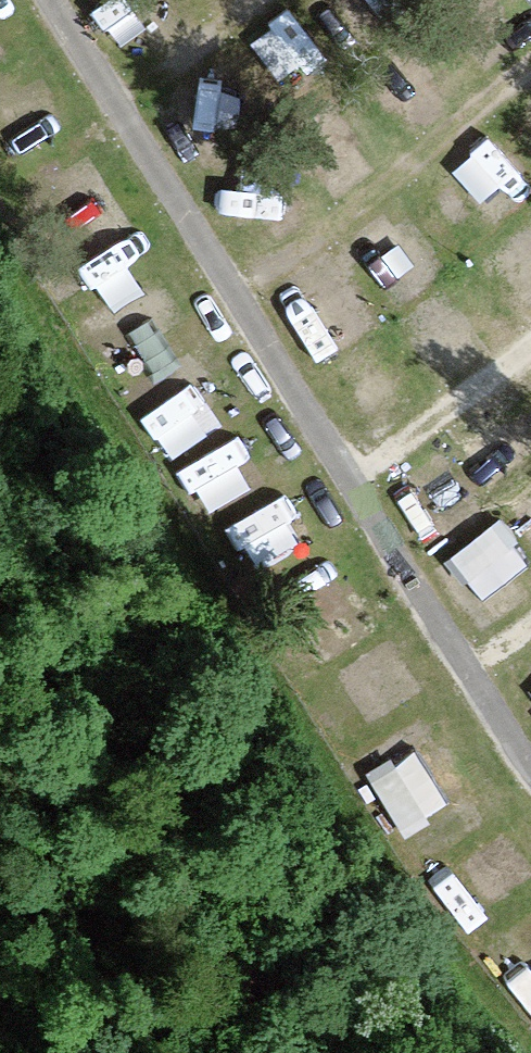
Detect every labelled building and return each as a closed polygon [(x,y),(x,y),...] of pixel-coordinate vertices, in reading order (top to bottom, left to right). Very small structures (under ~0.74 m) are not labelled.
[(378,22),(403,0),(358,0),(378,22)] [(14,143),(75,112),(51,66),(0,91),(0,115),(14,143)] [(396,297),(446,268),(402,192),(352,220),(396,297)] [(106,360),(161,328),(133,278),(78,310),(106,360)] [(153,433),(221,393),(193,344),(124,383),(153,433)] [(241,421),(179,463),(208,507),(271,465),(241,421)] [(446,436),(389,474),(434,541),(491,503),(446,436)] [(258,557),(311,524),(281,476),(228,509),(258,557)] [(514,497),(530,518),(530,484),(514,497)] [(435,557),(486,619),(530,582),(530,577),(482,518),(435,557)] [(380,791),(443,751),(416,708),(353,748),(380,791)] [(424,849),(489,814),(463,765),(397,800),(424,849)] [(509,954),(529,978),(530,976),(530,937),(509,954)]
